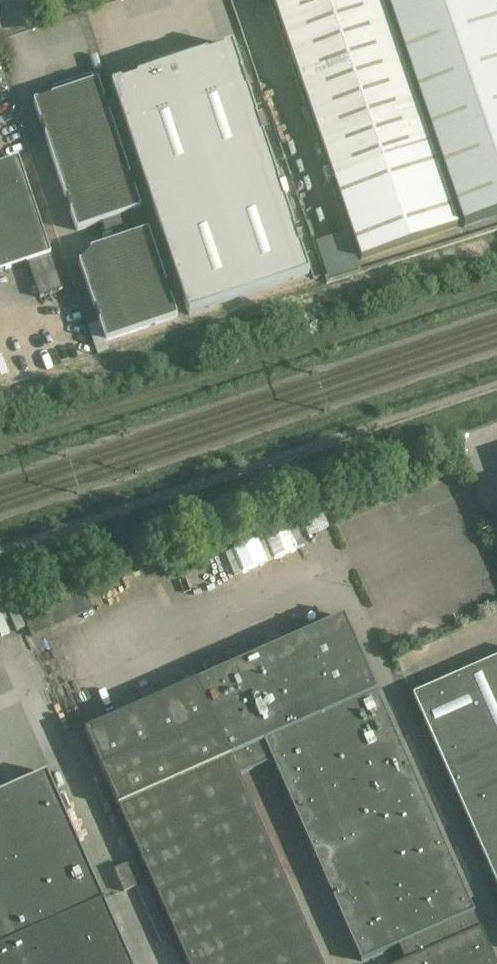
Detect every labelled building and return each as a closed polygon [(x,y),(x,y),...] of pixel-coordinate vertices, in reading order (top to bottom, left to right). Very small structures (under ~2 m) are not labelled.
[(362,261),(459,228),(381,0),(274,0),(362,261)] [(465,228),(496,217),(496,12),(493,0),(387,0),(465,228)] [(114,86),(190,315),(311,274),(235,46),(200,57),(198,51),(146,68),(148,75),(114,86)] [(94,83),(92,77),(54,90),(56,96),(34,103),(77,232),(103,223),(110,244),(88,252),(80,264),(106,343),(178,319),(98,81),(94,83)] [(19,160),(0,166),(0,273),(28,264),(40,299),(63,291),(51,256),(19,160)] [(349,231),(317,243),(331,281),(363,269),(349,231)] [(297,527),(231,549),(238,571),(304,548),(297,527)] [(71,618),(91,608),(84,593),(64,603),(71,618)] [(472,912),(473,912),(392,726),(344,618),(197,683),(238,775),(273,760),(362,961),(399,945),(406,961),(400,963),(496,963),(480,927),(479,928),(472,912)] [(412,695),(496,887),(496,657),(412,695)] [(238,775),(197,683),(86,732),(189,963),(322,963),(238,775)] [(47,773),(0,794),(0,963),(131,963),(47,773)] [(136,887),(127,865),(114,870),(124,892),(136,887)]
